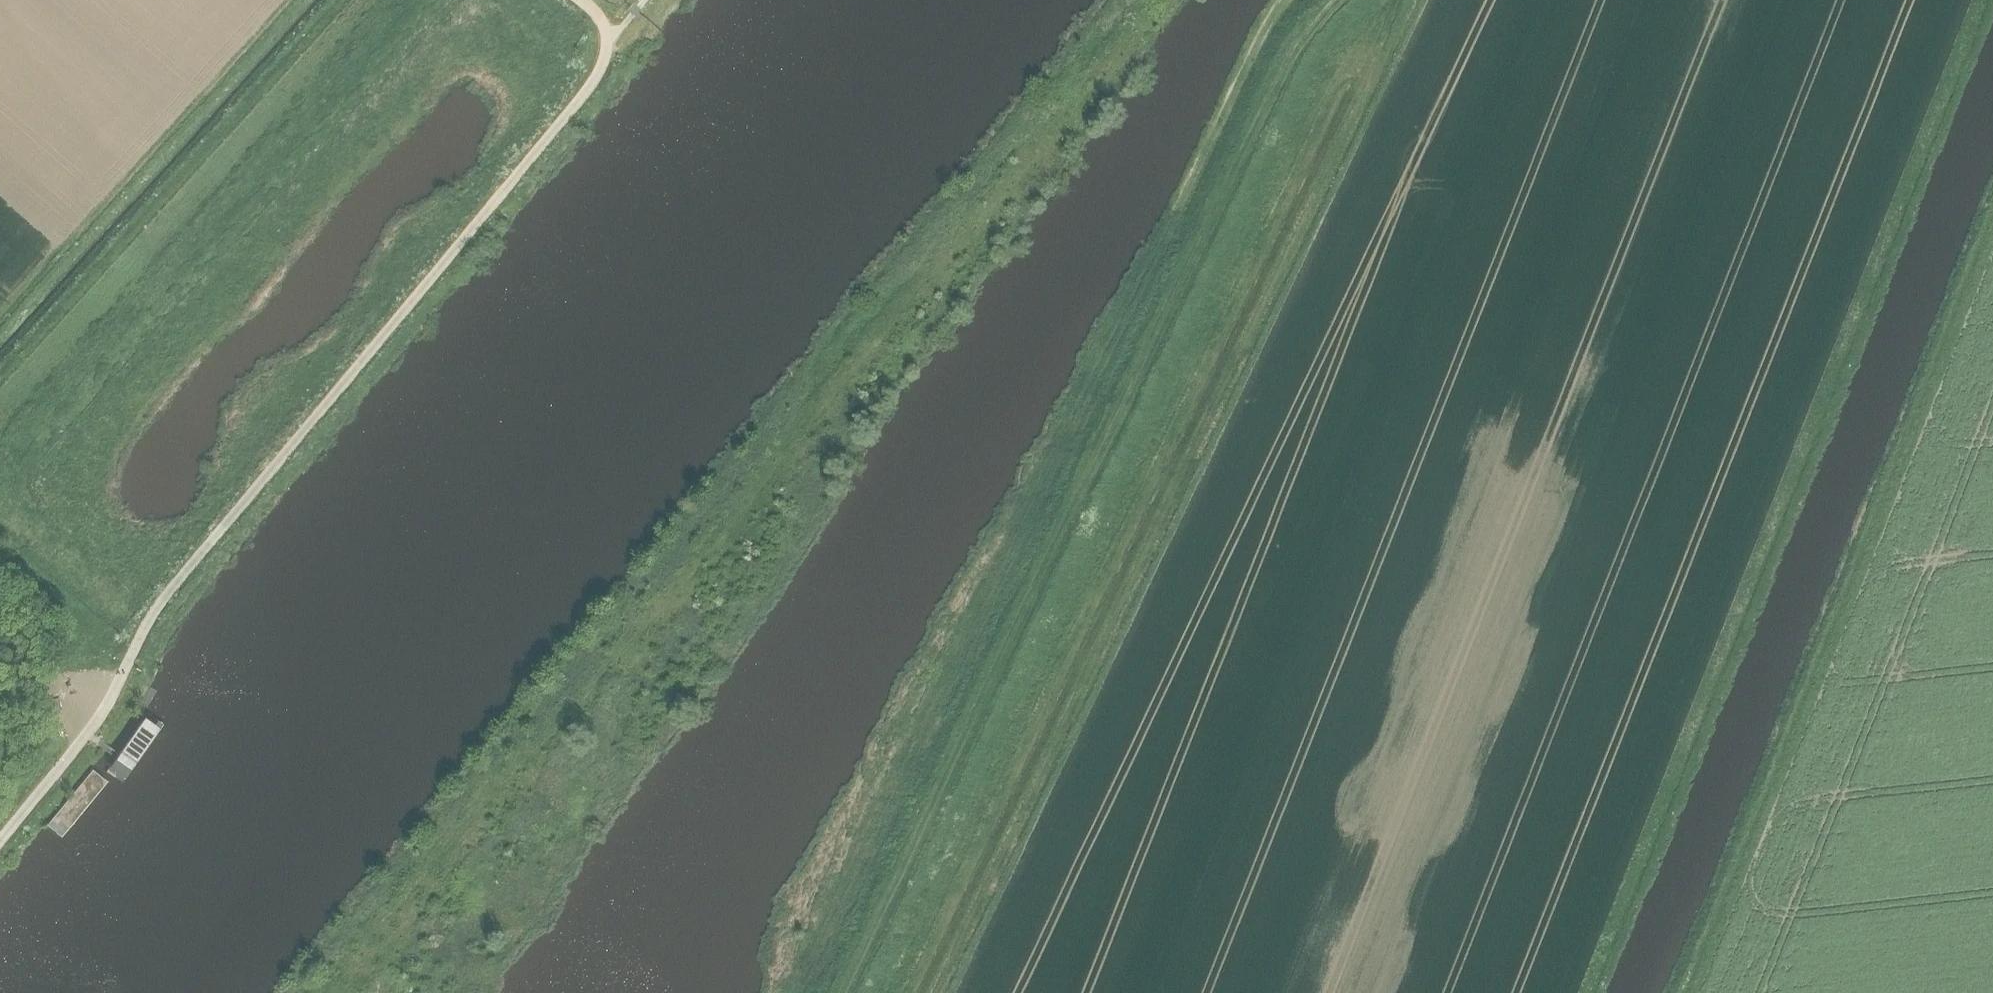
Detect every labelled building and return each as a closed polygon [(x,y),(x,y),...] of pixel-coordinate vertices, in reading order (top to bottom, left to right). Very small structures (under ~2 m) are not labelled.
[(61,845),(111,782),(96,769),(46,830),(61,845)]
